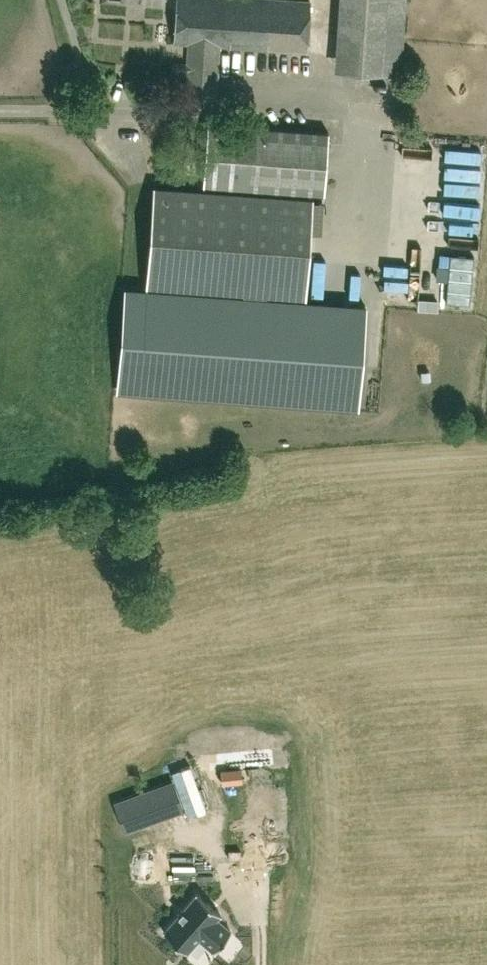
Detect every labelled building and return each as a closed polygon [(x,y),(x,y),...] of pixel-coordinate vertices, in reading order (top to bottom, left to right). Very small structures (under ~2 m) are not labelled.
[(291,0),(176,0),(173,42),(188,43),(187,61),(173,61),(173,71),(186,72),(185,95),(215,97),(218,45),(305,51),(308,1),(291,0)] [(373,58),(375,0),(344,0),(342,57),(373,58)] [(203,184),(323,193),(328,131),(207,122),(203,184)] [(311,197),(153,185),(145,285),(304,297),(311,197)] [(461,256),(455,269),(466,274),(472,262),(461,256)] [(356,406),(364,305),(125,287),(118,388),(356,406)] [(219,754),(220,769),(221,784),(242,782),(240,767),(238,767),(236,753),(219,754)] [(124,830),(182,809),(172,781),(114,802),(124,830)] [(243,792),(245,852),(269,851),(267,792),(243,792)] [(216,917),(220,913),(197,892),(163,931),(186,951),(198,938),(213,951),(231,930),(216,917)]
